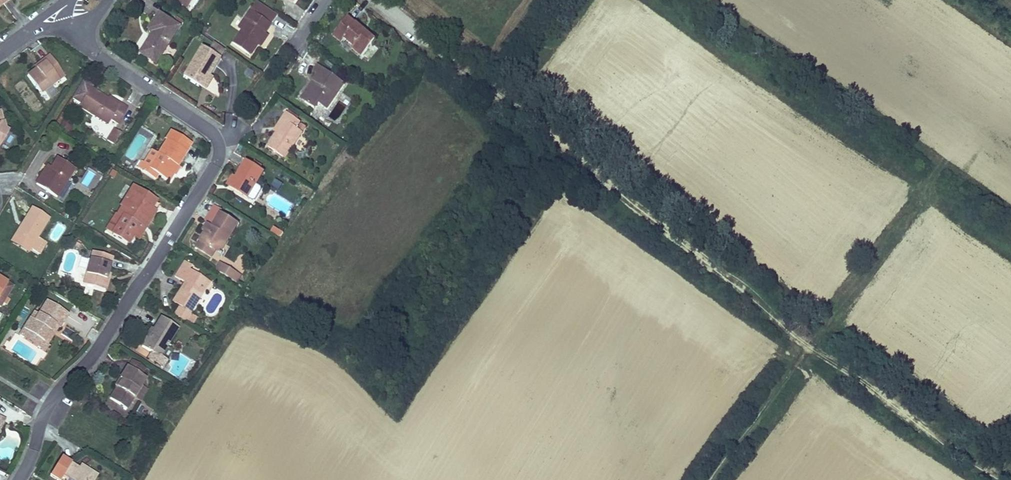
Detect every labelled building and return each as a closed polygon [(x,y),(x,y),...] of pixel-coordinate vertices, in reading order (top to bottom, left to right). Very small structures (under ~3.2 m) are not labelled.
[(244,30),(235,43),(252,54),(260,42),(267,32),(279,13),(259,0),(257,0),(245,18),(249,21),(244,30)] [(157,62),(182,23),(160,9),(148,28),(153,30),(140,51),(157,62)] [(357,20),(349,14),(333,33),(342,40),(345,37),(354,44),(352,46),(361,54),(377,35),(358,19),(357,20)] [(249,21),(245,18),(239,26),(244,30),(249,21)] [(269,34),(267,32),(260,42),(262,44),(269,34)] [(210,48),(223,55),(227,48),(215,41),(210,48)] [(205,84),(212,72),(223,55),(210,48),(204,44),(186,73),(205,84)] [(41,96),(64,80),(49,59),(43,63),(45,66),(37,73),(29,78),(41,96)] [(45,66),(43,63),(34,69),(37,73),(45,66)] [(345,82),(320,64),(315,71),(318,73),(313,80),(317,83),(305,99),(315,107),(319,101),(327,107),(345,82)] [(216,74),(212,72),(205,84),(208,86),(216,74)] [(317,83),(313,80),(301,97),(305,99),(317,83)] [(91,88),(83,82),(72,99),(80,104),(78,108),(106,126),(110,120),(117,125),(127,110),(120,106),(118,108),(107,101),(90,90),(91,88)] [(120,106),(109,98),(107,101),(118,108),(120,106)] [(285,155),(302,130),(297,126),(301,119),(287,110),(281,118),(284,120),(276,132),(268,144),(285,155)] [(284,120),(281,118),(273,130),(276,132),(284,120)] [(8,133),(4,131),(0,121),(0,148),(8,133)] [(134,161),(151,133),(142,128),(125,155),(134,161)] [(114,146),(121,134),(115,130),(107,141),(114,146)] [(191,146),(170,133),(164,142),(166,143),(159,154),(153,150),(142,167),(146,169),(142,175),(155,183),(158,177),(165,181),(174,166),(177,168),(185,155),(191,146)] [(266,169),(247,157),(236,175),(232,173),(226,183),(248,197),(266,169)] [(55,198),(74,170),(57,159),(48,172),(44,170),(35,185),(55,198)] [(142,167),(141,166),(137,172),(142,175),(146,169),(142,167)] [(178,169),(177,168),(174,166),(165,181),(169,184),(178,169)] [(132,191),(115,217),(122,221),(112,236),(126,246),(132,237),(136,240),(152,216),(147,213),(153,205),(132,191)] [(223,209),(214,203),(205,219),(207,221),(202,228),(205,230),(195,246),(211,255),(217,246),(219,247),(225,237),(229,239),(240,221),(222,210),(223,209)] [(157,208),(153,205),(147,213),(152,216),(157,208)] [(32,209),(11,242),(23,251),(28,249),(40,256),(47,244),(39,239),(51,220),(32,209)] [(122,221),(115,217),(105,231),(112,236),(122,221)] [(284,231),(274,225),(271,230),(281,236),(284,231)] [(229,239),(225,237),(219,247),(223,249),(229,239)] [(112,258),(93,252),(83,285),(102,291),(107,274),(112,258)] [(202,286),(207,278),(190,268),(192,264),(184,259),(175,274),(184,280),(172,300),(179,305),(190,312),(205,288),(202,286)] [(243,273),(220,259),(214,268),(237,282),(243,273)] [(111,276),(107,274),(102,291),(106,293),(111,276)] [(210,281),(207,278),(202,286),(205,288),(210,281)] [(0,281),(0,303),(10,287),(0,281)] [(34,314),(22,331),(42,345),(54,327),(58,329),(59,330),(67,317),(47,303),(38,316),(34,314)] [(190,312),(179,305),(174,313),(193,325),(198,317),(190,312)] [(154,327),(143,344),(152,350),(162,356),(180,327),(161,315),(154,327)] [(143,344),(154,327),(149,324),(138,342),(143,344)] [(58,329),(54,327),(42,345),(22,331),(18,337),(42,353),(58,329)] [(162,356),(152,350),(148,357),(163,366),(167,359),(162,356)] [(134,359),(130,366),(146,377),(151,370),(134,359)] [(142,384),(147,377),(146,377),(130,366),(127,364),(119,376),(121,377),(126,381),(122,387),(119,385),(111,397),(127,408),(134,396),(141,400),(149,389),(142,384)] [(126,381),(121,377),(117,383),(119,385),(122,387),(126,381)] [(15,449),(5,444),(0,454),(0,457),(9,462),(15,449)] [(72,459),(63,453),(61,456),(70,462),(72,459)] [(79,467),(70,462),(61,456),(50,475),(59,479),(86,479),(92,471),(81,464),(79,467)] [(92,471),(86,479),(94,479),(97,474),(92,471)]
